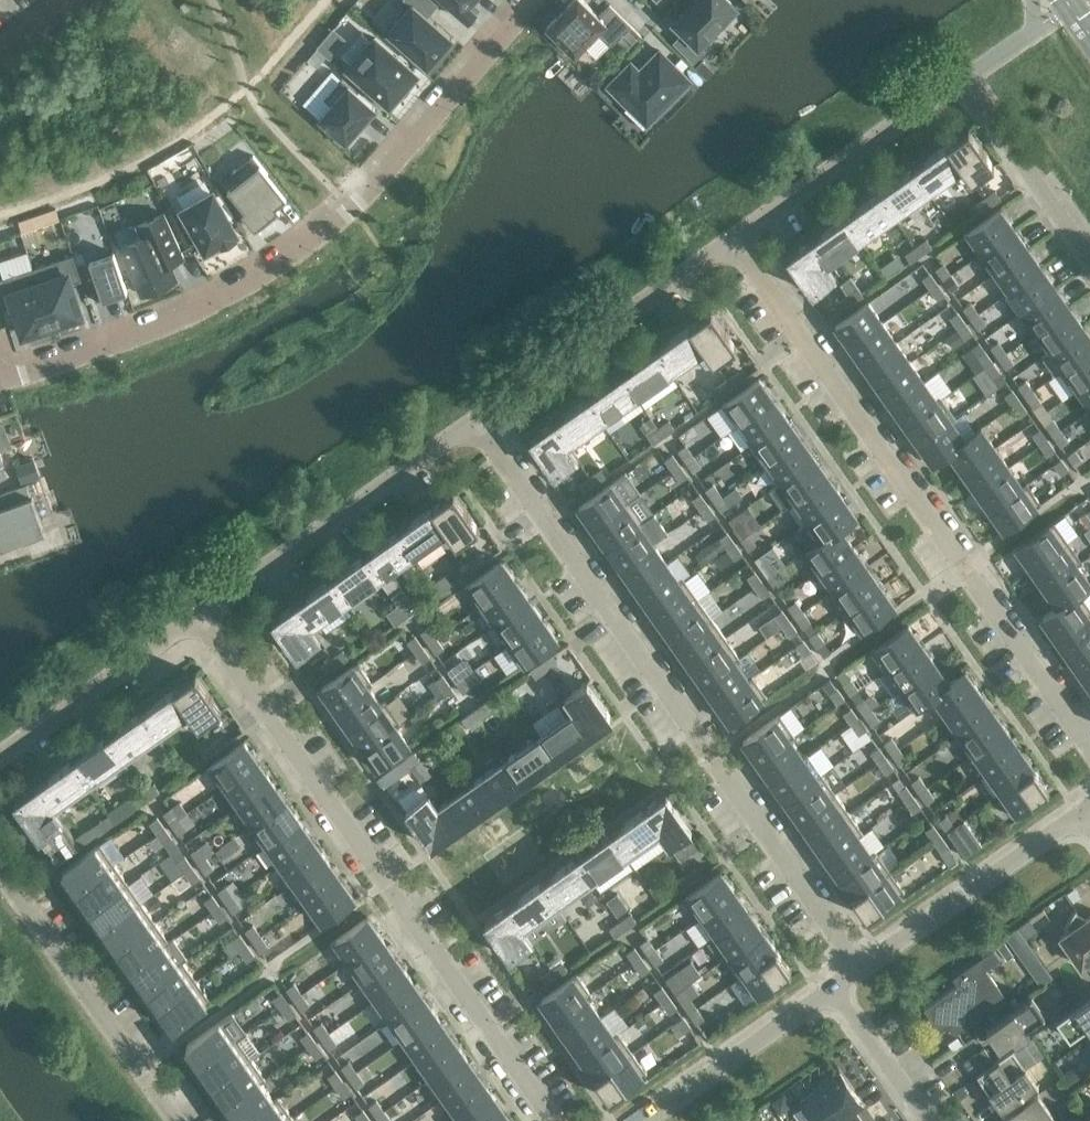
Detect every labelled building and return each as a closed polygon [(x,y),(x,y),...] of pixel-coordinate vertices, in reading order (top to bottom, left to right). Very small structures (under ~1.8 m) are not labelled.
[(412,4),(388,31),(428,66),(453,38),(427,16),(437,4),(433,0),(407,0),(412,4)] [(470,4),(471,4),(471,3),(472,3),(472,2),(473,2),(473,1),(474,1),(474,0),(444,0),(468,21),(477,10),(470,4)] [(567,6),(566,5),(557,14),(558,15),(547,26),(575,54),(597,32),(610,45),(630,25),(610,4),(599,15),(583,0),(572,0),(567,6)] [(675,42),(694,60),(705,49),(699,44),(736,7),(729,0),(695,0),(690,5),(688,7),(674,22),(685,32),(675,42)] [(342,40),(332,31),(317,48),(327,56),(342,40)] [(374,40),(375,40),(351,67),(351,66),(349,68),(351,70),(388,102),(390,103),(391,102),(391,101),(414,75),(415,75),(416,73),(414,72),(378,40),(378,39),(376,38),(374,40)] [(317,50),(308,60),(317,67),(325,57),(317,50)] [(608,86),(628,106),(635,100),(653,118),(691,80),(660,50),(640,71),(631,62),(608,86)] [(362,130),(359,127),(365,120),(368,122),(379,111),(342,79),(325,99),(331,105),(320,118),(346,141),(358,128),(361,131),(362,130)] [(994,165),(969,129),(947,145),(963,167),(962,168),(971,181),(994,165)] [(963,167),(947,145),(913,169),(929,192),(962,168),(963,167)] [(243,184),(232,193),(245,210),(242,212),(255,229),(280,210),(276,205),(287,198),(253,155),(233,171),(243,184)] [(929,192),(913,169),(878,193),(894,216),(929,192)] [(995,191),(985,199),(990,206),(1000,198),(995,191)] [(213,192),(182,209),(206,250),(222,241),(223,244),(235,237),(234,234),(237,233),(213,192)] [(894,216),(878,193),(844,217),(860,240),(894,216)] [(990,206),(985,199),(974,206),(979,213),(990,206)] [(1015,229),(1000,208),(999,209),(999,210),(963,235),(978,256),(1015,229)] [(164,213),(137,226),(142,237),(120,246),(142,295),(177,279),(170,263),(184,257),(164,213)] [(860,240),(844,217),(809,242),(825,264),(826,264),(860,240)] [(1029,249),(1015,229),(978,256),(992,276),(996,273),(996,272),(1029,249)] [(927,239),(916,247),(921,254),(932,246),(927,239)] [(825,264),(809,242),(787,257),(813,293),(836,277),(826,264),(825,264)] [(921,254),(916,247),(905,254),(910,262),(921,254)] [(1042,268),(1029,249),(996,272),(996,273),(1009,291),(1042,268)] [(90,261),(95,277),(88,279),(96,301),(102,299),(103,300),(125,292),(127,292),(114,253),(112,253),(90,261)] [(33,268),(52,325),(82,315),(71,283),(81,280),(73,255),(33,268)] [(887,263),(880,268),(886,278),(894,273),(887,263)] [(951,274),(943,264),(936,269),(944,280),(951,274)] [(13,305),(23,335),(52,325),(33,268),(0,280),(0,301),(3,309),(13,305)] [(1056,288),(1042,268),(1009,291),(1005,294),(1019,314),(1056,288)] [(930,273),(923,278),(930,289),(938,284),(930,273)] [(959,285),(951,274),(944,280),(951,290),(959,285)] [(945,295),(938,284),(930,289),(938,300),(945,295)] [(858,288),(847,295),(853,302),(863,295),(858,288)] [(1070,307),(1056,288),(1019,314),(1033,334),(1038,331),(1037,330),(1070,307)] [(853,302),(847,295),(837,303),(842,310),(853,302)] [(883,322),(868,302),(836,325),(850,346),(883,322)] [(971,303),(964,308),(971,318),(978,313),(971,303)] [(1083,327),(1070,307),(1037,330),(1038,331),(1051,350),(1083,327)] [(737,347),(711,311),(689,326),(705,349),(705,350),(714,363),(737,347)] [(965,323),(957,312),(950,317),(958,328),(965,323)] [(986,324),(978,313),(971,318),(979,329),(986,324)] [(896,342),(883,322),(850,346),(864,365),(896,342)] [(973,334),(965,323),(958,328),(965,339),(973,334)] [(705,349),(689,326),(655,350),(671,373),(705,350),(705,349)] [(1083,327),(1051,350),(1041,357),(1055,376),(1060,372),(1089,351),(1089,336),(1083,327)] [(957,329),(946,336),(954,347),(965,340),(957,329)] [(998,341),(991,347),(999,357),(1006,352),(998,341)] [(910,361),(896,342),(864,365),(877,385),(910,361)] [(671,373),(655,350),(621,375),(637,397),(671,373)] [(992,362),(985,351),(978,356),(985,367),(992,362)] [(1060,372),(1074,392),(1089,380),(1089,351),(1060,372)] [(1014,363),(1006,352),(999,357),(1006,368),(1014,363)] [(924,381),(910,361),(877,385),(891,404),(924,381)] [(1000,373),(992,362),(985,367),(993,378),(1000,373)] [(738,372),(727,380),(732,387),(743,379),(738,372)] [(637,397),(621,375),(586,399),(602,422),(637,397)] [(774,399),(759,379),(722,405),(737,425),(774,399)] [(732,387),(727,380),(716,387),(721,395),(732,387)] [(1026,380),(1018,386),(1026,396),(1033,391),(1026,380)] [(1074,392),(1088,412),(1089,411),(1089,380),(1074,392)] [(937,400),(924,381),(891,404),(905,424),(937,400)] [(1020,401),(1012,390),(1005,395),(1013,406),(1020,401)] [(1041,402),(1033,391),(1026,396),(1034,407),(1041,402)] [(941,397),(937,400),(905,424),(918,443),(951,420),(952,421),(956,418),(941,397)] [(602,422),(586,399),(552,423),(568,446),(569,445),(602,422)] [(787,419),(774,399),(737,425),(750,445),(787,419)] [(1028,412),(1020,401),(1013,406),(1020,417),(1028,412)] [(801,438),(787,419),(750,445),(764,464),(801,438)] [(1053,419),(1046,425),(1054,435),(1061,430),(1053,419)] [(951,420),(918,443),(933,464),(935,463),(934,462),(949,452),(949,451),(965,439),(964,439),(952,421),(951,420)] [(669,421),(658,428),(663,436),(674,428),(669,421)] [(568,446),(552,423),(530,439),(555,475),(578,458),(569,445),(568,446)] [(981,427),(964,439),(965,439),(949,451),(949,452),(962,470),(995,447),(981,427)] [(663,436),(658,428),(648,436),(653,443),(663,436)] [(1047,440),(1040,429),(1033,434),(1040,445),(1047,440)] [(1068,441),(1061,430),(1054,435),(1061,446),(1068,441)] [(815,458),(801,438),(764,464),(778,485),(783,482),(782,481),(815,458)] [(1055,451),(1047,440),(1040,445),(1048,456),(1055,451)] [(693,456),(686,445),(679,450),(686,461),(693,456)] [(1009,467),(995,447),(962,470),(976,490),(1009,467)] [(1075,450),(1067,455),(1075,466),(1082,461),(1075,450)] [(672,454),(665,460),(673,470),(680,465),(672,454)] [(701,467),(693,456),(686,461),(694,472),(701,467)] [(16,464),(23,483),(41,477),(34,457),(16,464)] [(829,477),(815,458),(782,481),(783,482),(795,499),(796,500),(829,477)] [(1069,470),(1061,459),(1054,464),(1062,475),(1069,470)] [(688,476),(680,465),(673,470),(680,481),(688,476)] [(1022,485),(1009,467),(976,490),(990,509),(1023,486),(1022,485)] [(601,469),(590,477),(595,484),(606,476),(601,469)] [(595,484),(590,477),(579,484),(584,491),(595,484)] [(842,497),(829,477),(796,500),(795,499),(791,503),(806,524),(810,521),(809,520),(842,497)] [(1026,482),(1022,485),(1023,486),(990,509),(1004,530),(1041,504),(1026,482)] [(7,505),(0,507),(0,548),(1,549),(46,533),(32,495),(32,496),(27,483),(2,492),(7,505)] [(624,503),(611,484),(579,506),(579,505),(577,506),(592,527),(625,504),(624,503)] [(713,484),(706,489),(714,500),(721,495),(713,484)] [(479,528),(454,492),(432,508),(448,530),(447,531),(456,544),(479,528)] [(707,504),(700,493),(693,499),(700,509),(707,504)] [(728,506),(721,495),(714,500),(721,511),(728,506)] [(857,518),(842,497),(809,520),(810,521),(823,538),(823,539),(840,528),(840,529),(855,518),(856,519),(857,518)] [(629,500),(624,503),(625,504),(592,527),(606,547),(639,523),(639,524),(644,521),(629,500)] [(715,515),(707,504),(700,509),(708,520),(715,515)] [(448,530),(432,508),(397,532),(413,555),(447,531),(448,530)] [(1078,515),(1087,528),(1089,526),(1089,516),(1086,510),(1078,515)] [(1068,542),(1054,521),(1017,547),(1031,568),(1068,542)] [(639,523),(606,547),(620,566),(652,543),(639,524),(639,523)] [(741,523),(734,528),(741,539),(748,534),(741,523)] [(823,539),(823,538),(802,553),(817,574),(821,571),(821,570),(853,547),(840,529),(840,528),(823,539)] [(413,555),(397,532),(363,556),(379,579),(388,592),(401,583),(392,570),(413,555)] [(735,543),(727,532),(720,538),(728,548),(735,543)] [(756,545),(748,534),(741,539),(749,550),(756,545)] [(717,551),(711,542),(697,553),(703,562),(717,551)] [(1082,562),(1068,542),(1031,568),(1045,587),(1077,564),(1078,565),(1082,562)] [(666,562),(652,543),(620,566),(633,586),(666,562)] [(743,554),(735,543),(728,548),(735,559),(743,554)] [(867,567),(853,547),(821,570),(821,571),(834,590),(867,567)] [(481,554),(470,561),(475,568),(486,561),(481,554)] [(379,579),(363,556),(329,580),(345,603),(379,579)] [(516,581),(501,560),(500,561),(501,561),(465,587),(479,607),(516,581)] [(475,568),(470,561),(459,569),(464,576),(475,568)] [(679,581),(666,562),(633,586),(647,605),(680,582),(679,581)] [(768,562),(761,567),(768,578),(776,573),(768,562)] [(1058,606),(1058,607),(1079,592),(1080,593),(1089,586),(1089,582),(1078,565),(1077,564),(1045,587),(1058,606)] [(881,586),(867,567),(834,590),(847,608),(848,609),(881,586)] [(762,582),(755,571),(747,576),(755,587),(762,582)] [(783,584),(776,573),(768,578),(776,589),(783,584)] [(447,575),(434,584),(440,593),(454,583),(447,575)] [(684,578),(679,581),(680,582),(647,605),(661,624),(698,598),(684,578)] [(345,603),(329,580),(294,605),(310,627),(311,627),(345,603)] [(530,600),(516,581),(479,607),(493,627),(498,624),(497,623),(530,600)] [(770,593),(762,582),(755,587),(763,598),(770,593)] [(895,606),(881,586),(848,609),(847,608),(843,611),(858,633),(895,606)] [(1058,606),(1043,617),(1042,616),(1041,617),(1056,638),(1088,615),(1089,616),(1089,615),(1089,608),(1080,593),(1079,592),(1058,607),(1058,606)] [(712,618),(698,598),(661,624),(675,644),(712,618)] [(544,620),(530,600),(497,623),(498,624),(510,642),(511,643),(544,620)] [(795,601),(788,606),(796,617),(803,612),(795,601)] [(412,602),(401,610),(406,617),(417,609),(412,602)] [(310,627),(294,605),(272,620),(298,656),(320,640),(311,627),(310,627)] [(406,617),(401,610),(390,617),(395,625),(406,617)] [(790,621),(782,610),(775,615),(783,626),(790,621)] [(811,623),(803,612),(796,617),(804,628),(811,623)] [(1056,638),(1069,657),(1089,643),(1089,617),(1089,616),(1088,615),(1056,638)] [(725,637),(712,618),(675,644),(688,663),(725,637)] [(558,640),(544,620),(511,643),(510,642),(506,645),(521,666),(558,640)] [(797,632),(790,621),(783,626),(790,637),(797,632)] [(922,645),(908,624),(870,650),(885,672),(890,669),(889,668),(922,645)] [(436,637),(428,627),(421,632),(429,642),(436,637)] [(817,631),(810,636),(817,647),(825,642),(817,631)] [(415,636),(408,641),(415,652),(423,647),(415,636)] [(444,648),(436,637),(429,642),(436,653),(444,648)] [(740,658),(725,637),(688,663),(702,683),(735,660),(735,661),(740,658)] [(811,651),(803,641),(796,646),(804,656),(811,651)] [(1069,657),(1083,677),(1089,672),(1089,643),(1069,657)] [(936,664),(922,645),(889,668),(890,669),(902,686),(903,687),(936,664)] [(430,658),(423,647),(415,652),(423,663),(430,658)] [(343,651),(332,658),(337,665),(348,658),(343,651)] [(557,662),(552,655),(541,663),(546,670),(557,662)] [(337,665),(332,658),(321,666),(326,673),(337,665)] [(735,660),(702,683),(716,702),(749,679),(748,678),(735,661),(735,660)] [(372,683),(357,662),(322,687),(321,687),(320,687),(335,709),(367,685),(368,686),(372,683)] [(546,670),(541,663),(530,671),(535,678),(546,670)] [(558,664),(551,669),(556,677),(563,671),(558,664)] [(949,683),(936,664),(903,687),(902,686),(898,689),(913,711),(934,696),(933,695),(949,684),(949,683)] [(456,665),(448,670),(456,681),(463,676),(456,665)] [(964,672),(949,683),(949,684),(933,695),(934,696),(946,714),(947,715),(979,691),(965,670),(963,671),(964,672)] [(221,710),(196,674),(140,713),(156,736),(189,713),(199,726),(221,710)] [(450,686),(442,675),(435,680),(443,691),(450,686)] [(752,675),(748,678),(749,679),(716,702),(731,724),(732,723),(731,722),(767,697),(752,675)] [(471,687),(463,676),(456,681),(464,692),(471,687)] [(850,679),(843,684),(851,695),(858,690),(850,679)] [(565,698),(574,711),(575,711),(591,733),(613,718),(587,682),(565,698)] [(367,685),(335,709),(348,728),(381,705),(381,704),(368,686),(367,685)] [(458,696),(450,686),(443,691),(450,702),(458,696)] [(845,699),(837,688),(830,694),(837,704),(845,699)] [(993,711),(979,691),(947,715),(946,714),(942,717),(956,737),(993,711)] [(864,698),(857,703),(865,714),(872,709),(864,698)] [(385,701),(381,704),(381,705),(348,728),(362,747),(395,724),(395,725),(400,722),(385,701)] [(488,711),(483,704),(473,711),(478,719),(488,711)] [(858,719),(851,708),(844,713),(851,724),(858,719)] [(879,720),(872,709),(865,714),(872,725),(879,720)] [(478,719),(473,711),(462,719),(467,726),(478,719)] [(575,711),(574,711),(540,735),(556,758),(591,733),(575,711)] [(1007,730),(993,711),(956,737),(970,757),(975,754),(974,754),(1007,730)] [(156,736),(140,713),(105,738),(121,760),(156,736)] [(795,735),(780,714),(743,740),(757,761),(790,738),(790,739),(795,735)] [(866,730),(858,719),(851,724),(859,735),(866,730)] [(395,724),(362,747),(376,768),(409,745),(395,725),(395,724)] [(1021,750),(1007,730),(974,754),(975,754),(988,773),(1021,750)] [(223,735),(212,743),(217,750),(228,742),(223,735)] [(556,758),(540,735),(506,759),(522,782),(556,758)] [(892,737),(884,742),(892,753),(899,748),(892,737)] [(121,760),(105,738),(71,762),(87,785),(121,760)] [(790,738),(757,761),(771,780),(803,757),(803,756),(790,739),(790,738)] [(259,762),(244,742),(207,768),(221,788),(259,762)] [(217,750),(212,743),(201,751),(206,758),(217,750)] [(886,758),(878,747),(871,752),(879,763),(886,758)] [(907,759),(899,748),(892,753),(900,764),(907,759)] [(1034,769),(1021,750),(988,773),(1001,792),(1002,793),(1034,769)] [(420,759),(415,752),(404,760),(409,767),(420,759)] [(807,753),(803,756),(803,757),(771,780),(784,800),(821,774),(807,753)] [(893,768),(886,758),(879,763),(886,774),(893,768)] [(522,782),(506,759),(472,783),(488,806),(522,782)] [(409,767),(404,760),(393,767),(398,775),(409,767)] [(421,760),(412,767),(419,778),(429,771),(421,760)] [(87,785),(71,762),(15,801),(58,862),(80,846),(54,808),(87,785)] [(272,782),(259,762),(221,788),(235,808),(272,782)] [(1049,790),(1034,769),(1002,793),(1001,792),(997,795),(1012,816),(1049,790)] [(835,793),(821,774),(784,800),(798,819),(835,793)] [(919,777),(912,782),(919,792),(926,787),(919,777)] [(286,801),(272,782),(235,808),(249,828),(254,825),(253,824),(286,801)] [(472,783),(438,807),(437,808),(453,830),(488,806),(472,783)] [(154,784),(143,791),(148,799),(159,791),(154,784)] [(913,797),(906,786),(899,791),(906,802),(913,797)] [(934,798),(926,787),(919,792),(927,803),(934,798)] [(148,799),(143,791),(132,799),(138,806),(148,799)] [(849,813),(835,793),(798,819),(812,839),(849,813)] [(406,810),(431,846),(453,830),(437,808),(438,807),(429,794),(406,810)] [(692,830),(666,794),(644,809),(660,832),(659,833),(669,846),(692,830)] [(921,808),(913,797),(906,802),(914,813),(921,808)] [(300,821),(286,801),(253,824),(254,825),(266,843),(267,844),(300,821)] [(178,819),(171,808),(163,813),(171,824),(178,819)] [(660,832),(644,809),(610,834),(626,856),(659,833),(660,832)] [(863,833),(849,813),(812,839),(825,858),(858,835),(859,836),(863,833)] [(946,815),(939,820),(947,831),(954,826),(946,815)] [(98,823),(103,830),(114,823),(109,816),(98,823)] [(157,817),(150,822),(157,833),(165,828),(157,817)] [(186,829),(178,819),(171,824),(179,834),(186,829)] [(964,819),(947,831),(965,856),(982,844),(964,819)] [(313,840),(300,821),(267,844),(266,843),(262,846),(276,866),(313,840)] [(941,835),(933,825),(926,830),(933,841),(941,835)] [(172,839),(165,828),(157,833),(165,844),(172,839)] [(626,856),(610,834),(575,858),(592,880),(626,856)] [(858,835),(825,858),(839,878),(872,855),(871,854),(859,836),(858,835)] [(948,846),(941,835),(933,841),(941,851),(948,846)] [(327,860),(313,840),(276,866),(290,886),(327,860)] [(114,864),(100,844),(63,870),(77,890),(114,864)] [(198,847),(191,852),(198,863),(206,858),(198,847)] [(876,851),(871,854),(872,855),(839,878),(853,897),(890,871),(876,851)] [(192,867),(185,856),(177,861),(185,872),(192,867)] [(213,868),(206,858),(198,863),(206,873),(213,868)] [(592,880),(575,858),(541,882),(557,905),(592,880)] [(341,879),(327,860),(290,886),(304,906),(309,903),(308,902),(341,879)] [(128,883),(114,864),(77,890),(91,909),(128,883)] [(700,865),(689,873),(694,880),(705,872),(700,865)] [(200,878),(192,867),(185,872),(193,883),(200,878)] [(736,892),(721,871),(720,872),(720,873),(684,898),(698,919),(736,892)] [(904,891),(890,871),(853,897),(867,918),(888,903),(891,906),(900,899),(898,896),(904,891)] [(694,880),(689,873),(678,880),(683,888),(694,880)] [(355,899),(341,879),(308,902),(309,903),(322,923),(355,899)] [(557,905),(541,882),(507,906),(523,929),(524,928),(557,905)] [(142,903),(128,883),(91,909),(105,929),(142,903)] [(225,886),(218,891),(226,902),(233,897),(225,886)] [(749,912),(736,892),(698,919),(713,939),(717,936),(717,935),(749,912)] [(617,893),(607,901),(617,915),(627,907),(617,893)] [(220,906),(212,895),(205,900),(212,911),(220,906)] [(241,907),(233,897),(226,902),(234,912),(241,907)] [(155,922),(142,903),(105,929),(118,948),(155,922)] [(227,917),(220,906),(212,911),(220,922),(227,917)] [(523,929),(507,906),(485,922),(510,958),(533,942),(524,928),(523,929)] [(1076,909),(1064,927),(1065,928),(1066,927),(1071,929),(1061,936),(1081,966),(1085,963),(1089,969),(1089,916),(1087,918),(1076,911),(1077,909),(1076,909)] [(763,931),(749,912),(717,935),(717,936),(730,954),(763,931)] [(631,914),(620,921),(625,928),(636,921),(631,914)] [(382,937),(367,916),(366,917),(366,918),(331,943),(345,964),(382,937)] [(1036,930),(1029,919),(1019,927),(1026,937),(1036,930)] [(625,928),(620,921),(609,929),(614,936),(625,928)] [(170,943),(155,922),(118,948),(132,968),(165,945),(165,946),(170,943)] [(253,925),(246,930),(253,941),(261,936),(253,925)] [(1027,940),(1018,928),(1007,936),(1015,948),(1027,940)] [(777,951),(763,931),(730,954),(725,957),(740,977),(777,951)] [(247,945),(239,934),(232,939),(240,950),(247,945)] [(268,946),(261,936),(253,941),(261,951),(268,946)] [(396,957),(382,937),(345,964),(359,984),(364,981),(363,980),(396,957)] [(655,949),(648,938),(641,943),(648,954),(655,949)] [(165,945),(132,968),(146,987),(179,964),(178,963),(165,946),(165,945)] [(255,956),(247,945),(240,950),(248,961),(255,956)] [(634,948),(627,953),(635,964),(642,958),(634,948)] [(663,960),(655,949),(648,954),(656,965),(663,960)] [(931,1017),(940,1031),(953,1022),(956,1028),(954,1030),(956,1033),(986,1012),(982,1006),(1002,992),(986,969),(1001,958),(994,949),(953,977),(958,984),(933,1002),(925,1008),(931,1017)] [(791,971),(777,951),(740,977),(754,997),(791,971)] [(409,976),(396,957),(363,980),(364,981),(377,1000),(409,976)] [(650,969),(642,958),(635,964),(642,974),(650,969)] [(182,960),(178,963),(179,964),(146,987),(159,1007),(197,981),(182,960)] [(562,962),(551,970),(556,977),(567,969),(562,962)] [(1052,977),(1045,966),(1039,970),(1038,979),(1042,984),(1052,977)] [(556,977),(551,970),(541,977),(546,985),(556,977)] [(592,995),(577,974),(541,999),(541,998),(539,999),(554,1020),(587,997),(588,998),(592,995)] [(423,996),(409,976),(377,1000),(390,1019),(423,996)] [(675,977),(668,982),(675,993),(683,988),(675,977)] [(211,1001),(197,981),(159,1007),(174,1028),(175,1027),(175,1026),(211,1001)] [(294,983),(287,988),(294,999),(302,994),(294,983)] [(669,997),(662,987),(655,992),(662,1003),(669,997)] [(690,999),(683,988),(675,993),(683,1004),(690,999)] [(288,1003),(281,993),(273,998),(281,1009),(288,1003)] [(309,1005),(302,994),(294,999),(302,1010),(309,1005)] [(1088,996),(1087,994),(1073,1004),(1074,1006),(1057,1019),(1070,1038),(1088,1025),(1089,1029),(1089,995),(1088,996)] [(437,1015),(423,996),(390,1019),(404,1039),(437,1015)] [(1002,1043),(999,1045),(1000,1047),(1013,1037),(1016,1041),(1030,1032),(1027,1027),(1045,1015),(1031,996),(1014,1008),(1012,1006),(998,1016),(1000,1018),(986,1028),(995,1041),(999,1038),(1002,1043)] [(587,997),(554,1020),(568,1040),(601,1017),(588,998),(587,997)] [(677,1008),(669,997),(662,1003),(670,1013),(677,1008)] [(296,1014),(288,1003),(281,1009),(289,1019),(296,1014)] [(697,1007),(689,1013),(697,1023),(704,1018),(697,1007)] [(451,1035),(437,1015),(404,1039),(417,1057),(418,1058),(451,1035)] [(614,1035),(601,1017),(568,1040),(582,1059),(614,1036),(614,1035)] [(691,1028),(683,1017),(676,1022),(683,1033),(691,1028)] [(238,1039),(223,1019),(186,1045),(201,1065),(238,1039)] [(321,1022),(314,1027),(322,1038),(329,1033),(321,1022)] [(676,1024),(671,1027),(678,1037),(683,1034),(676,1024)] [(316,1042),(308,1032),(301,1037),(308,1047),(316,1042)] [(618,1032),(614,1035),(614,1036),(582,1059),(595,1079),(632,1053),(618,1032)] [(337,1044),(329,1033),(322,1038),(329,1049),(337,1044)] [(464,1054),(451,1035),(418,1058),(417,1057),(413,1060),(427,1081),(464,1054)] [(251,1059),(238,1039),(201,1065),(214,1085),(251,1059)] [(323,1053),(316,1042),(308,1047),(316,1058),(323,1053)] [(994,1062),(984,1047),(963,1062),(973,1077),(994,1062)] [(996,1097),(993,1099),(1002,1111),(1039,1086),(1013,1049),(977,1075),(990,1094),(992,1092),(996,1097)] [(647,1073),(632,1053),(595,1079),(610,1099),(647,1073)] [(478,1074),(464,1054),(427,1081),(441,1101),(446,1098),(445,1097),(478,1074)] [(266,1079),(251,1059),(214,1085),(228,1104),(261,1081),(261,1082),(266,1079)] [(349,1061),(342,1066),(349,1077),(356,1072),(349,1061)] [(343,1081),(335,1071),(328,1076),(336,1086),(343,1081)] [(364,1083),(356,1072),(349,1077),(357,1088),(364,1083)] [(840,1073),(830,1080),(828,1077),(818,1085),(820,1087),(800,1101),(815,1120),(861,1120),(855,1111),(857,1110),(858,1111),(865,1106),(856,1093),(854,1093),(840,1073)] [(492,1093),(478,1074),(445,1097),(446,1098),(459,1116),(492,1093)] [(228,1104),(240,1120),(246,1120),(275,1101),(274,1100),(261,1082),(261,1081),(228,1104)] [(351,1092),(343,1081),(336,1086),(343,1097),(351,1092)] [(492,1093),(459,1116),(462,1120),(494,1120),(506,1113),(492,1093)] [(1038,1093),(1002,1118),(1004,1120),(1058,1120),(1038,1093)] [(274,1100),(275,1101),(246,1120),(287,1120),(288,1120),(289,1120),(293,1118),(278,1097),(274,1100)] [(376,1100),(369,1105),(377,1116),(384,1111),(376,1100)] [(363,1109),(356,1115),(360,1120),(370,1120),(371,1120),(363,1109)] [(384,1111),(377,1116),(380,1120),(391,1120),(384,1111)] [(506,1113),(494,1120),(511,1120),(506,1113)]
